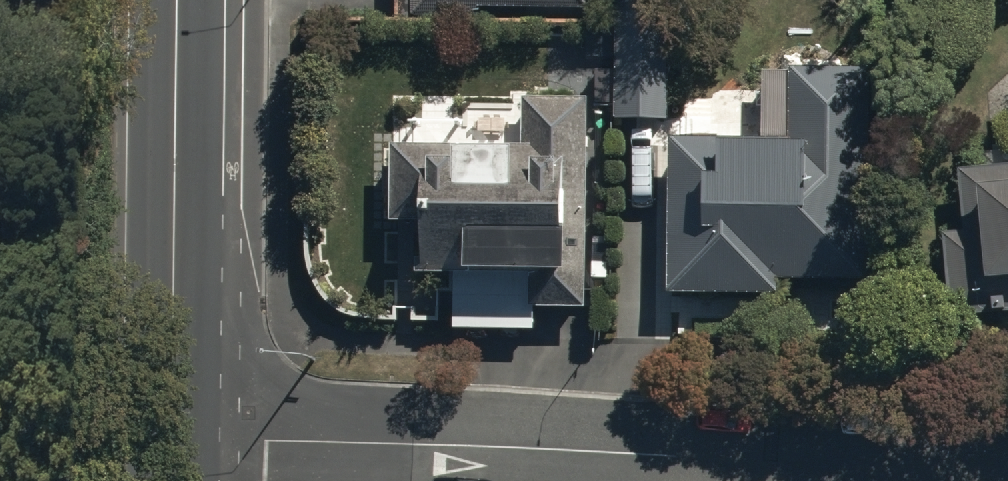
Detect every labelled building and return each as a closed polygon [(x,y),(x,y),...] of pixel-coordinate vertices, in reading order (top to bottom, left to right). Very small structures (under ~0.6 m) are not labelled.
[(391,22),(472,24),(472,8),(587,10),(587,0),(392,0),(391,22)] [(610,119),(665,118),(664,0),(609,0),(610,119)] [(761,138),(667,140),(668,294),(777,293),(777,278),(866,277),(869,73),(759,74),(761,138)] [(520,147),(388,145),(386,222),(416,222),(415,271),(528,273),(527,307),(585,308),(588,98),(521,97),(520,147)] [(956,174),(961,234),(942,235),(949,318),(1007,314),(1007,170),(956,174)]
